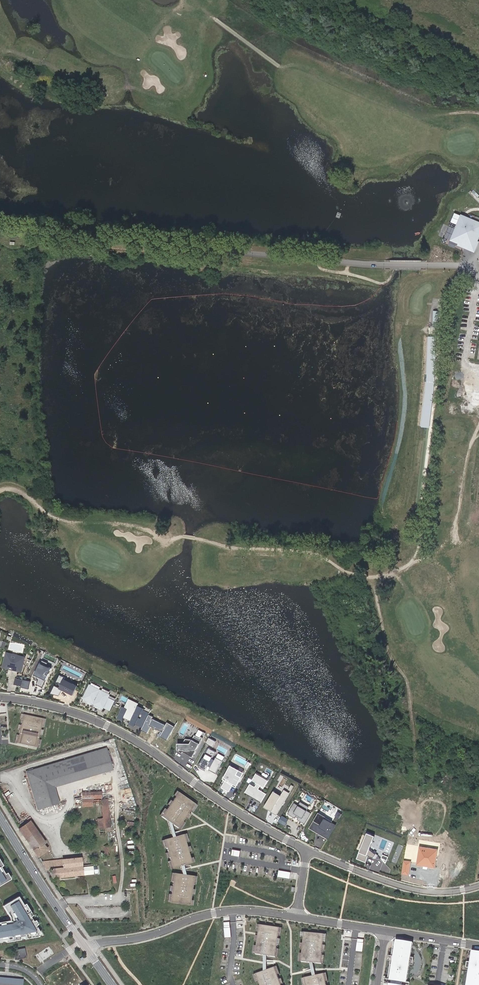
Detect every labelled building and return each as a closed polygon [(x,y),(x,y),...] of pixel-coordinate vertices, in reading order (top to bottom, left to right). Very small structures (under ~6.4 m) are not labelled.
[(462,214),(462,216),(451,240),(459,244),(459,246),(465,248),(476,253),(478,245),(478,241),(478,221),(465,216),(462,214)] [(13,669),(21,671),(24,657),(7,653),(3,667),(8,668),(9,666),(14,668),(13,669)] [(41,663),(40,662),(33,677),(38,679),(36,684),(42,687),(51,668),(46,666),(48,663),(42,660),(41,663)] [(54,686),(50,694),(59,696),(62,690),(69,693),(69,692),(73,694),(78,686),(72,683),(72,684),(64,680),(65,677),(59,675),(56,681),(61,684),(59,688),(54,686)] [(17,677),(15,683),(29,688),(31,681),(17,677)] [(84,698),(105,708),(111,696),(90,686),(84,698)] [(139,703),(128,698),(126,703),(124,707),(128,709),(124,717),(130,720),(138,706),(139,703)] [(128,709),(124,707),(122,706),(116,718),(122,721),(124,717),(128,709)] [(150,712),(138,706),(130,720),(129,724),(134,727),(135,724),(142,728),(150,712)] [(46,719),(21,713),(20,718),(22,719),(21,725),(19,724),(18,729),(20,730),(19,735),(17,734),(15,742),(17,743),(39,747),(41,739),(39,739),(39,737),(42,737),(43,729),(41,729),(42,723),(45,724),(46,719)] [(153,717),(149,716),(142,729),(147,732),(151,725),(163,732),(160,736),(168,740),(175,726),(167,722),(166,726),(152,719),(153,717)] [(192,757),(202,737),(200,736),(199,738),(194,735),(192,739),(185,738),(184,741),(178,741),(178,748),(180,748),(178,751),(182,753),(182,752),(192,757)] [(216,742),(209,738),(206,742),(213,746),(216,742)] [(52,784),(112,765),(107,746),(27,770),(38,808),(57,801),(52,784)] [(215,751),(209,748),(200,767),(206,770),(215,751)] [(225,781),(221,787),(229,792),(232,785),(236,787),(244,773),(230,766),(222,780),(225,781)] [(245,793),(261,802),(266,794),(258,789),(261,785),(264,787),(270,777),(269,776),(267,780),(256,773),(252,780),(257,783),(255,787),(250,784),(245,793)] [(82,804),(92,804),(92,799),(92,797),(98,796),(101,796),(101,790),(92,790),(92,793),(92,795),(82,796),(82,804)] [(276,815),(289,793),(284,790),(280,796),(273,792),(264,807),(268,810),(269,809),(271,810),(271,811),(276,815)] [(159,815),(180,829),(185,823),(183,821),(184,819),(186,820),(189,816),(187,814),(190,810),(192,812),(197,805),(176,791),(172,797),(174,799),(171,803),(169,801),(166,806),(168,807),(166,810),(164,808),(159,815)] [(107,798),(102,799),(102,803),(104,817),(106,827),(111,826),(110,822),(107,798)] [(305,824),(311,813),(307,810),(309,807),(300,802),(298,805),(294,803),(288,814),(295,818),(296,816),(298,818),(297,819),(305,824)] [(310,828),(327,838),(336,824),(331,821),(332,821),(319,813),(310,828)] [(280,822),(287,825),(289,818),(282,816),(280,822)] [(105,828),(106,827),(104,817),(97,818),(99,828),(105,828)] [(50,846),(31,820),(18,829),(37,854),(50,846)] [(168,861),(170,869),(194,862),(193,857),(190,858),(189,852),(191,852),(190,846),(187,847),(186,842),(188,841),(186,833),(162,840),(164,848),(166,847),(168,852),(165,853),(167,858),(169,857),(170,861),(168,861)] [(366,862),(368,856),(376,859),(378,856),(369,849),(375,836),(367,833),(357,859),(366,862)] [(439,850),(420,847),(417,866),(436,869),(439,850)] [(50,869),(52,878),(95,873),(95,872),(98,872),(97,865),(94,865),(82,866),(81,858),(42,860),(46,869),(50,869)] [(10,878),(7,872),(4,873),(1,866),(3,865),(0,861),(0,884),(10,878)] [(413,863),(405,862),(403,876),(410,877),(413,863)] [(280,869),(279,875),(290,877),(291,871),(280,869)] [(168,894),(167,902),(192,906),(193,900),(190,900),(191,894),(194,894),(194,889),(192,889),(193,884),(195,884),(196,876),(172,872),(170,881),(173,881),(172,886),(170,886),(169,891),(171,891),(171,894),(168,894)] [(18,895),(2,904),(9,916),(9,919),(0,921),(0,941),(5,940),(5,942),(20,939),(19,937),(23,936),(23,938),(38,935),(37,933),(39,932),(35,925),(37,924),(35,919),(32,920),(30,916),(32,914),(25,902),(23,904),(18,895)] [(254,945),(253,954),(278,958),(279,949),(276,949),(277,944),(280,944),(281,939),(278,939),(278,936),(281,936),(282,928),(257,924),(256,930),(259,930),(258,936),(255,935),(254,941),(257,941),(257,946),(254,945)] [(302,953),(301,962),(310,962),(313,963),(321,964),(322,955),(325,956),(325,951),(323,950),(323,945),(326,945),(326,942),(323,942),(324,934),(304,932),(303,937),(301,937),(300,943),(303,943),(302,949),(300,948),(299,953),(302,953)] [(410,983),(407,982),(410,965),(413,965),(414,958),(411,957),(413,943),(396,940),(396,942),(394,942),(391,956),(387,956),(386,960),(391,961),(388,979),(383,978),(382,983),(387,984),(410,984),(410,983)] [(21,947),(9,949),(12,958),(23,956),(21,947)] [(472,951),(470,962),(467,962),(466,968),(469,968),(467,984),(478,984),(478,952),(472,951)] [(281,984),(283,984),(282,979),(279,979),(277,975),(280,974),(277,966),(253,975),(256,983),(258,982),(260,984),(281,984)] [(54,972),(48,976),(52,982),(58,978),(54,972)] [(328,981),(325,982),(324,974),(315,975),(312,976),(301,978),(303,984),(329,984),(328,981)] [(24,979),(0,977),(0,983),(18,984),(23,984),(24,979)]
